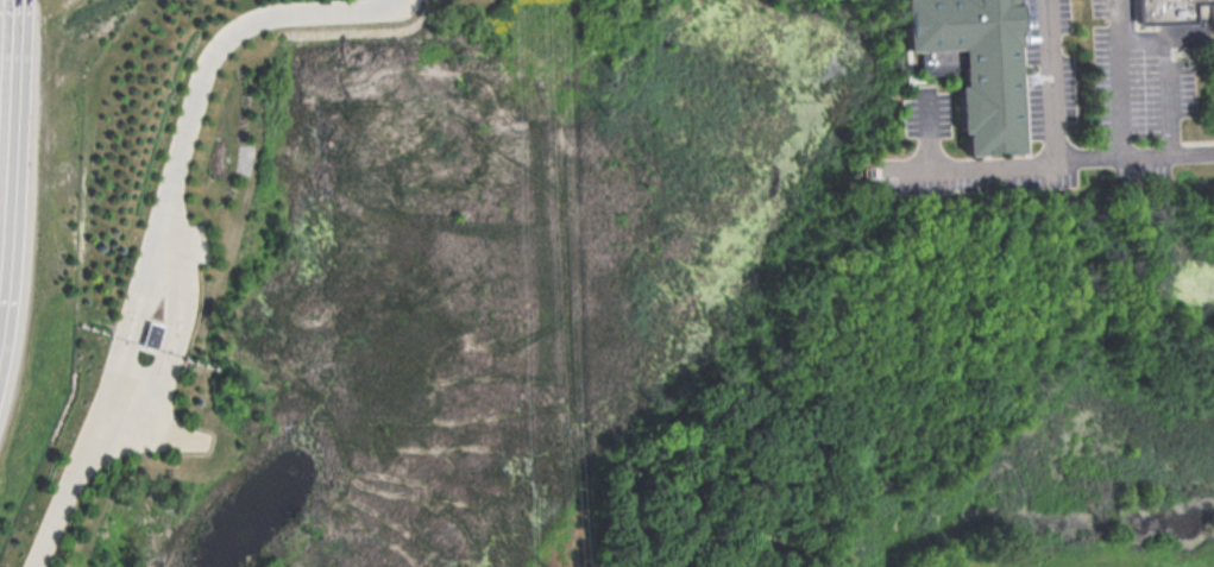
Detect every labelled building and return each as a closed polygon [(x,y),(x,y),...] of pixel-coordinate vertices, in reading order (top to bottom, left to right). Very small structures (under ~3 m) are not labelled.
[(894,53),(892,0),(1004,0),(1004,1),(1006,1),(1013,153),(956,156),(955,133),(949,134),(948,88),(951,88),(950,51),(894,53)] [(1133,24),(1132,0),(1206,0),(1206,1),(1185,2),(1185,21),(1133,24)] [(162,325),(155,348),(140,345),(149,320),(162,325)]
